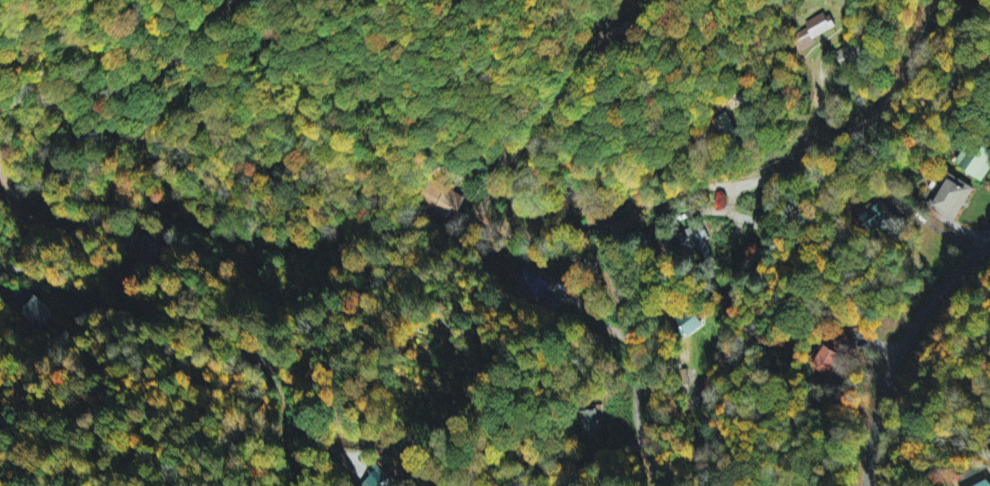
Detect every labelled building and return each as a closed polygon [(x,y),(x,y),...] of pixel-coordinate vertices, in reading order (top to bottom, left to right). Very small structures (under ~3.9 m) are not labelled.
[(799,33),(805,46),(836,30),(827,12),(805,24),(808,29),(799,33)] [(741,130),(726,113),(712,127),(726,144),(741,130)] [(956,165),(982,183),(989,171),(989,149),(986,146),(979,155),(968,147),(956,165)] [(931,211),(956,222),(973,187),(948,175),(931,211)] [(465,212),(468,191),(431,184),(426,210),(437,212),(435,218),(452,221),(454,209),(465,212)] [(706,241),(710,239),(705,224),(678,235),(686,256),(696,252),(701,265),(714,260),(706,241)] [(540,303),(550,282),(523,270),(514,291),(540,303)] [(23,317),(45,330),(58,310),(35,296),(23,317)] [(672,325),(683,339),(704,323),(693,309),(672,325)] [(841,355),(827,347),(816,366),(829,374),(841,355)] [(582,440),(602,440),(602,411),(582,411),(582,440)] [(985,467),(959,478),(962,485),(989,485),(989,478),(985,467)] [(375,472),(360,485),(388,485),(375,472)]
